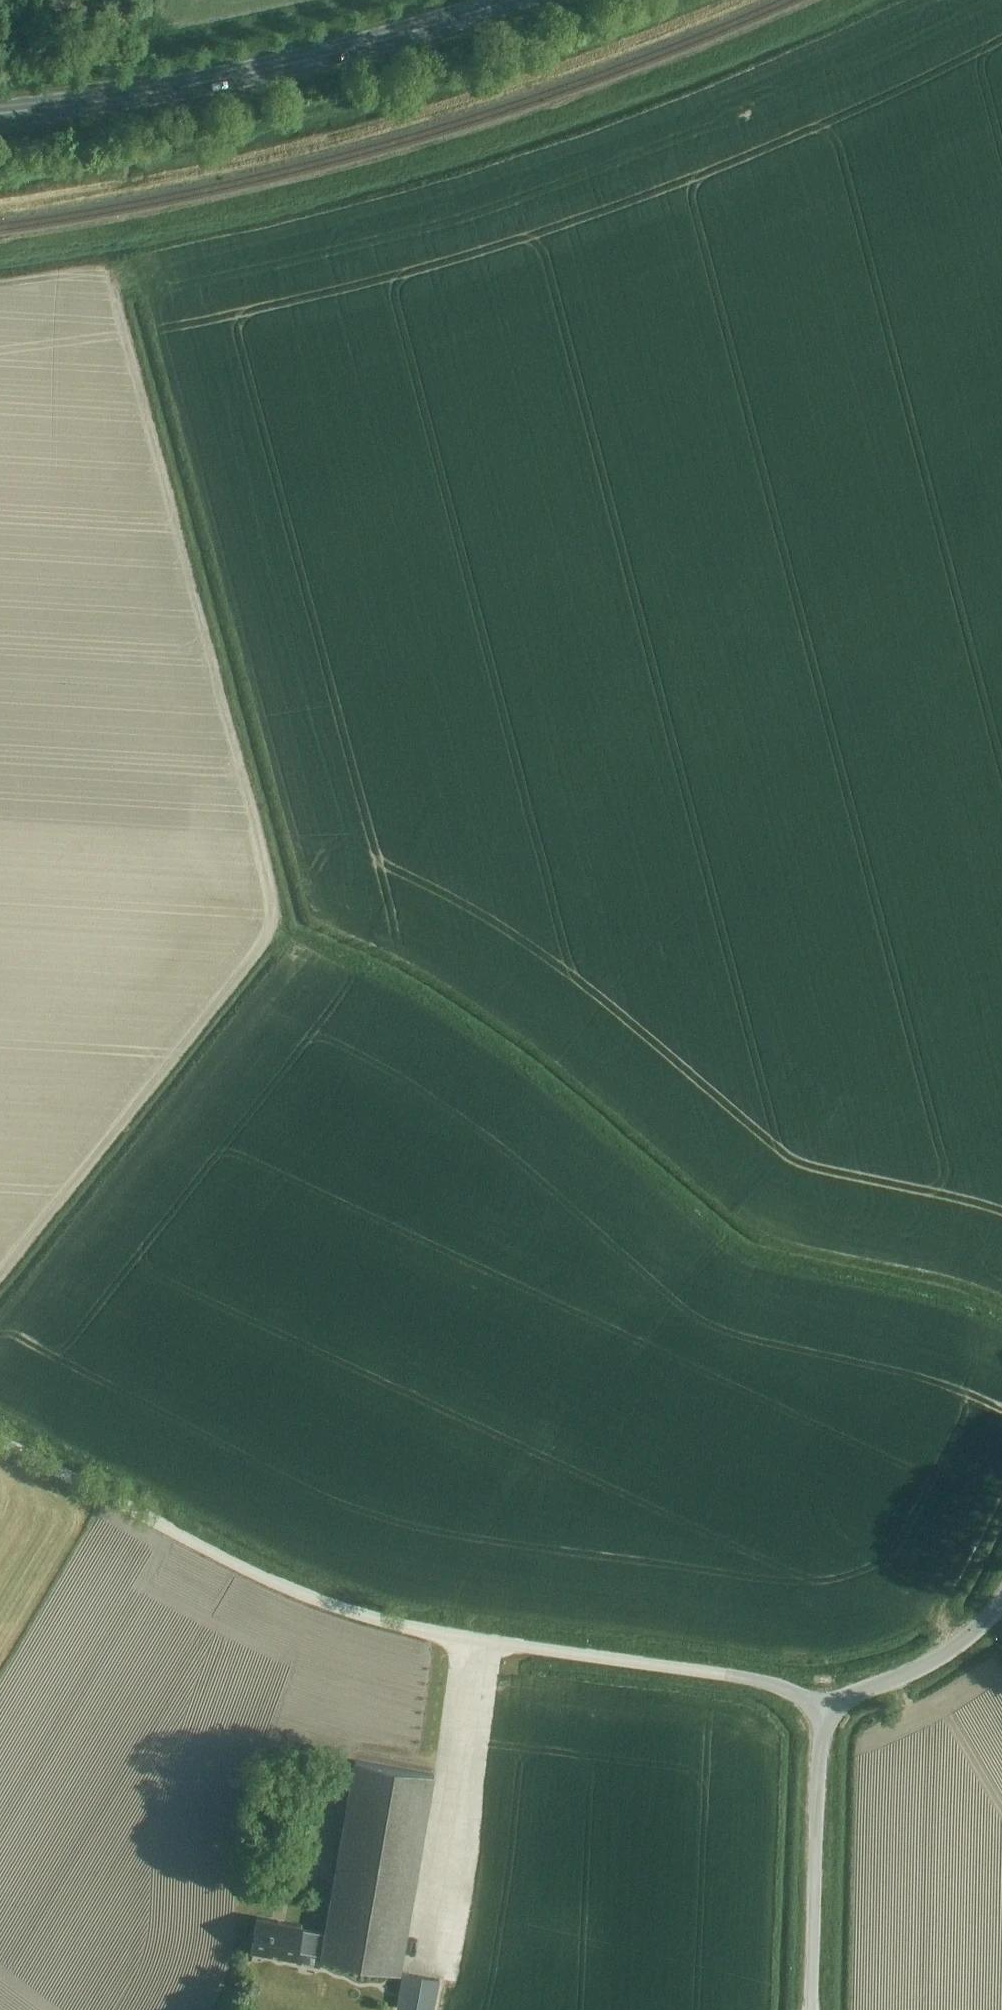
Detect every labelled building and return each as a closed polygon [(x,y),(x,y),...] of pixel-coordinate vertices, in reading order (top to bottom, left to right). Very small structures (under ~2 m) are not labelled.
[(320,1957),(400,1971),(435,1773),(354,1759),(324,1932),(303,1928),(304,1923),(256,1915),(250,1950),(297,1958),(299,1950),(320,1953),(320,1957)] [(403,1972),(396,2006),(417,2009),(433,2009),(439,1979),(403,1972)]
